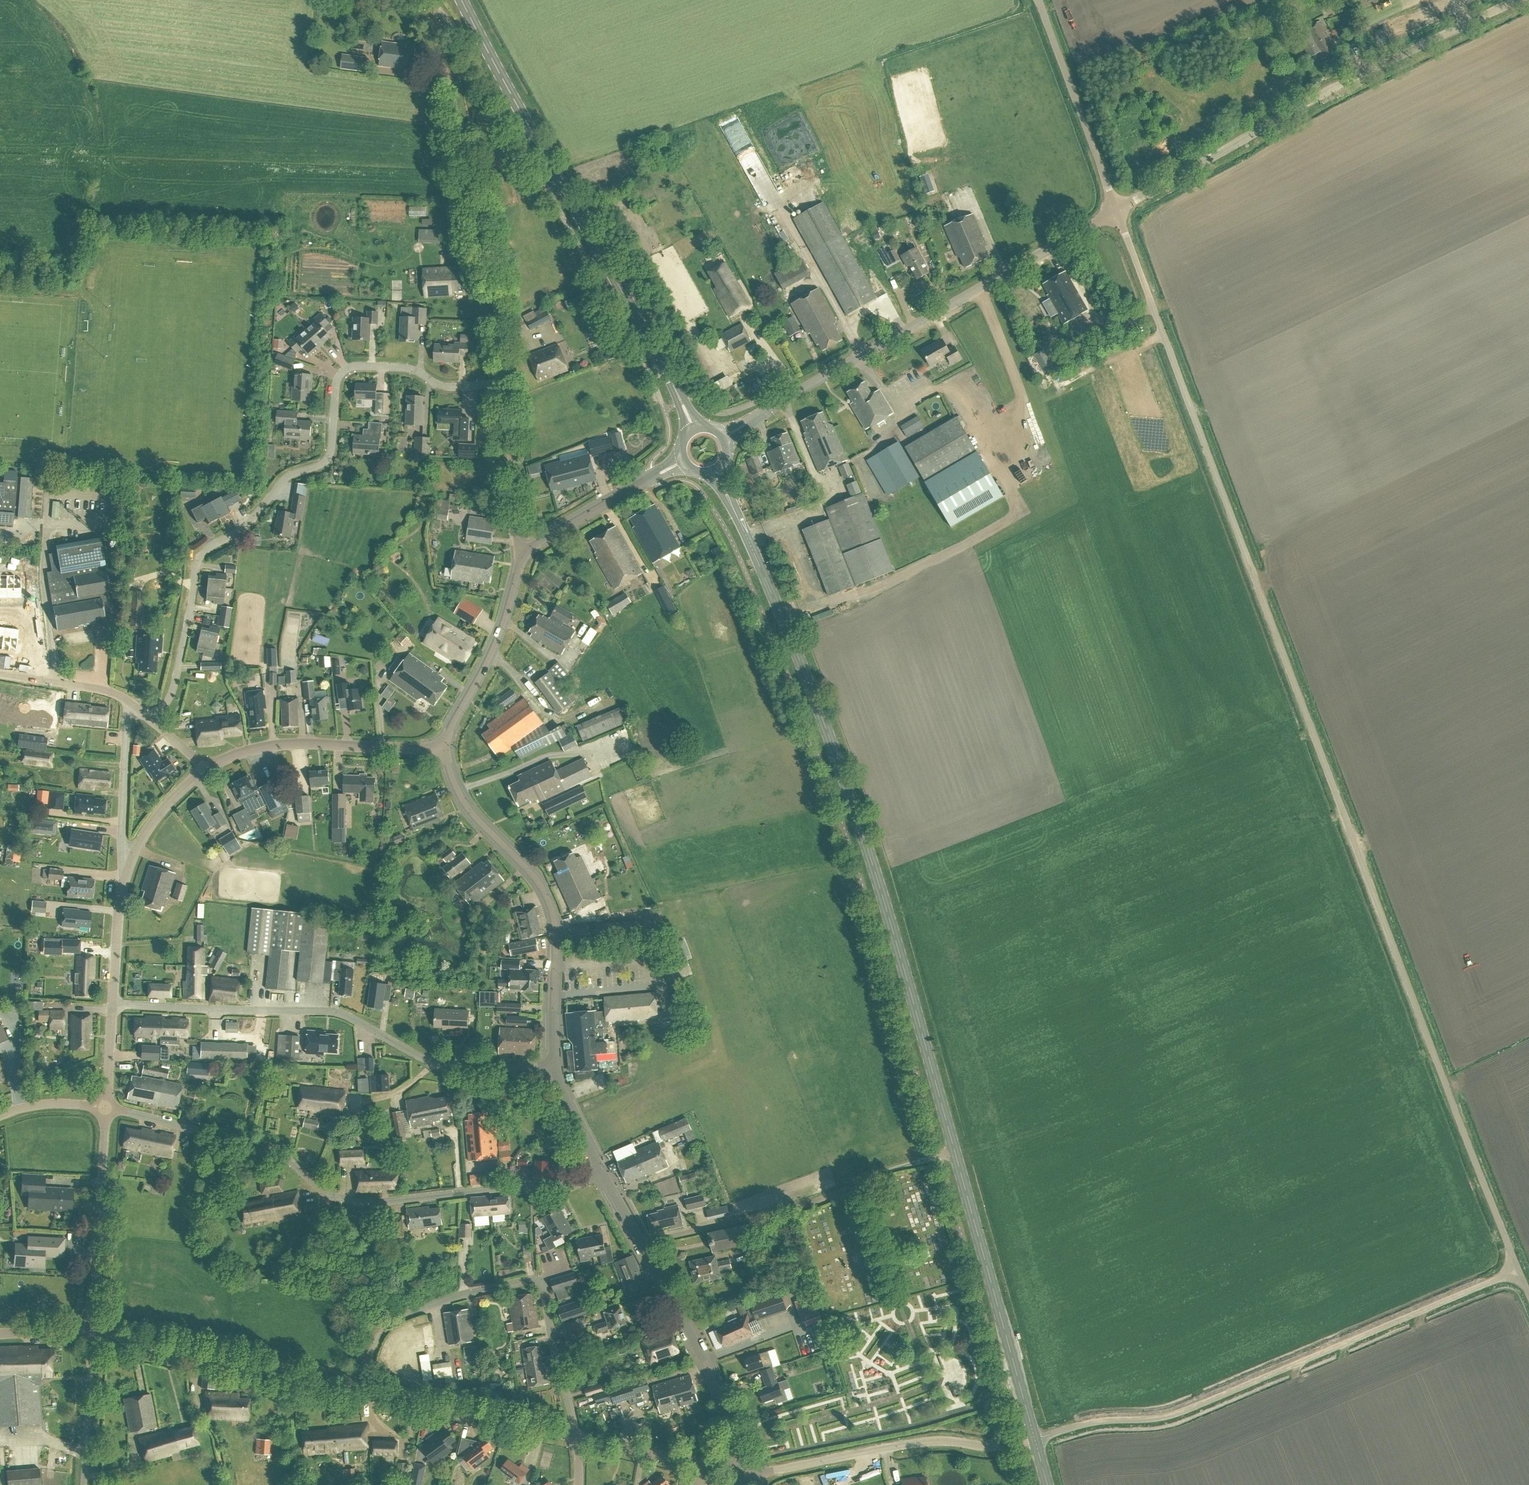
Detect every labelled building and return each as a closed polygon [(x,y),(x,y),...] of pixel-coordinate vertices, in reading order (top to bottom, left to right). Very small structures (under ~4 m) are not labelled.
[(1327,11),(1334,9),(1335,10),(1350,5),(1348,0),(1329,0),(1324,2),(1327,11)] [(1296,8),(1288,12),(1292,19),(1299,15),(1296,8)] [(1308,58),(1317,53),(1322,61),(1337,52),(1320,22),(1305,30),(1309,37),(1300,42),(1308,58)] [(407,46),(382,42),(379,66),(403,69),(404,66),(414,68),(416,50),(406,49),(407,46)] [(347,56),(346,68),(367,70),(369,59),(347,56)] [(928,174),(919,177),(926,195),(935,191),(928,174)] [(849,316),(879,299),(823,202),(793,219),(849,316)] [(945,227),(947,231),(959,259),(961,258),(966,269),(991,258),(986,246),(988,245),(975,214),(945,227)] [(440,241),(441,231),(419,230),(419,240),(440,241)] [(910,265),(917,279),(928,273),(924,265),(926,265),(917,248),(901,256),(907,267),(910,265)] [(894,250),(888,253),(893,263),(900,260),(894,250)] [(732,316),(754,304),(742,281),(739,282),(727,261),(710,270),(719,286),(716,287),(732,316)] [(455,271),(455,268),(423,270),(425,298),(453,296),(458,292),(464,291),(462,270),(455,271)] [(399,285),(409,285),(409,271),(399,271),(399,285)] [(1088,310),(1065,271),(1043,284),(1048,294),(1046,295),(1063,324),(1088,310)] [(392,285),(392,306),(402,306),(402,285),(392,285)] [(825,350),(844,339),(835,323),(839,320),(819,287),(792,303),(809,333),(811,332),(818,344),(820,343),(825,350)] [(291,303),(285,305),(289,313),(294,310),(291,303)] [(425,309),(413,308),(412,318),(400,317),(400,342),(408,342),(408,340),(417,340),(417,324),(425,324),(425,309)] [(524,317),(527,322),(532,331),(552,320),(547,311),(546,312),(544,308),(535,313),(534,311),(524,317)] [(378,313),(368,312),(368,319),(354,318),(353,338),(361,338),(361,340),(370,341),(371,324),(377,325),(378,313)] [(317,322),(306,330),(320,346),(331,337),(324,330),(330,325),(321,314),(315,319),(317,322)] [(801,331),(793,316),(782,323),(789,337),(801,331)] [(751,341),(742,323),(721,335),(723,338),(727,346),(730,352),(751,341)] [(543,336),(538,328),(530,333),(534,341),(543,336)] [(320,346),(306,330),(296,340),(294,337),(287,343),(293,349),(296,353),(303,348),(309,355),(320,346)] [(460,343),(469,343),(469,335),(461,335),(460,343)] [(723,338),(713,343),(718,351),(727,346),(723,338)] [(947,349),(942,340),(922,352),(930,365),(946,356),(951,363),(960,358),(953,346),(947,349)] [(468,344),(455,343),(454,346),(434,345),(434,361),(458,362),(459,355),(467,355),(468,344)] [(568,370),(558,344),(529,355),(539,381),(549,377),(549,378),(568,370)] [(792,355),(797,367),(813,359),(807,347),(792,355)] [(295,361),(297,354),(296,353),(293,349),(284,357),(294,360),(295,361)] [(1053,368),(1044,350),(1034,355),(1044,373),(1053,368)] [(291,369),(294,360),(277,354),(274,363),(291,369)] [(752,361),(747,362),(750,374),(755,372),(752,361)] [(434,362),(434,367),(459,370),(460,365),(434,362)] [(810,363),(800,367),(803,376),(813,372),(810,363)] [(929,373),(942,367),(940,363),(927,368),(929,373)] [(311,386),(312,375),(293,374),(292,400),(309,401),(310,386),(311,386)] [(771,375),(762,380),(766,388),(775,383),(771,375)] [(872,394),(865,382),(847,392),(853,402),(850,404),(865,430),(893,414),(879,390),(872,394)] [(357,384),(356,399),(376,400),(376,414),(383,414),(384,393),(377,393),(377,385),(357,384)] [(423,396),(407,396),(406,425),(423,426),(424,405),(423,405),(423,396)] [(468,440),(468,431),(469,418),(462,418),(462,410),(439,409),(438,431),(457,431),(456,440),(468,440)] [(298,413),(277,412),(276,424),(286,424),(285,438),(309,439),(310,422),(298,421),(298,413)] [(827,423),(822,412),(801,421),(806,432),(804,433),(806,438),(805,439),(819,472),(847,460),(832,426),(827,423)] [(918,416),(901,426),(907,438),(925,428),(922,423),(918,416)] [(956,417),(949,421),(928,434),(905,447),(925,482),(977,453),(956,417)] [(382,424),(370,423),(369,437),(356,436),(355,453),(379,454),(380,439),(381,439),(382,424)] [(615,453),(626,450),(621,432),(610,435),(615,453)] [(791,444),(787,433),(772,439),(775,449),(768,452),(775,473),(800,465),(792,443),(791,444)] [(414,458),(430,459),(430,438),(415,437),(414,458)] [(614,451),(611,437),(589,443),(593,457),(614,451)] [(877,454),(898,490),(908,484),(912,482),(918,478),(919,477),(899,442),(877,454)] [(460,444),(459,458),(476,459),(476,445),(460,444)] [(589,455),(587,456),(585,449),(560,456),(562,462),(545,466),(552,491),(558,490),(558,491),(596,481),(589,455)] [(746,460),(753,476),(764,471),(758,455),(746,460)] [(983,462),(931,493),(951,527),(1003,497),(983,462)] [(13,526),(13,518),(31,519),(31,511),(29,511),(32,479),(16,478),(16,471),(4,470),(3,484),(0,484),(0,525),(13,526)] [(842,485),(852,483),(850,470),(840,472),(842,485)] [(66,489),(67,480),(55,479),(54,488),(66,489)] [(181,487),(180,497),(194,498),(195,488),(181,487)] [(221,497),(210,503),(218,519),(230,513),(227,508),(239,501),(234,491),(225,495),(225,496),(222,498),(221,497)] [(830,519),(825,521),(802,530),(829,597),(894,571),(882,539),(864,494),(826,509),(830,519)] [(306,497),(294,495),(291,513),(279,511),(277,524),(276,524),(274,535),(291,538),(294,519),(302,521),(306,497)] [(207,524),(218,519),(210,503),(209,501),(191,510),(197,523),(204,519),(207,524)] [(657,510),(654,504),(630,518),(635,526),(633,528),(653,564),(681,548),(659,509),(657,510)] [(448,519),(449,511),(437,509),(436,517),(448,519)] [(496,521),(470,516),(466,540),(492,544),(496,521)] [(643,573),(615,526),(591,541),(597,552),(596,553),(598,558),(615,589),(643,573)] [(105,566),(100,538),(55,547),(57,553),(48,555),(51,572),(46,573),(57,631),(105,622),(103,612),(112,611),(108,593),(110,592),(105,570),(104,566),(105,566)] [(711,551),(716,562),(722,559),(717,548),(711,551)] [(451,579),(471,582),(472,570),(471,570),(474,553),(456,551),(451,579)] [(472,570),(471,582),(484,584),(484,582),(491,583),(495,557),(474,553),(471,570),(472,570)] [(224,573),(235,574),(236,566),(225,565),(224,573)] [(207,588),(225,590),(226,574),(216,573),(216,576),(208,575),(207,588)] [(8,584),(7,598),(21,598),(21,584),(15,584),(15,581),(8,581),(8,584)] [(667,612),(676,607),(664,586),(655,591),(667,612)] [(928,586),(916,588),(917,595),(929,593),(928,586)] [(225,590),(207,588),(206,600),(213,601),(213,604),(223,605),(225,590)] [(613,615),(626,607),(620,596),(607,604),(613,615)] [(464,598),(454,614),(474,625),(483,610),(464,598)] [(886,601),(864,611),(867,618),(889,608),(886,601)] [(219,617),(231,618),(233,608),(221,607),(219,617)] [(552,616),(551,619),(549,618),(548,620),(543,617),(543,618),(539,615),(529,632),(534,635),(533,638),(562,655),(575,633),(561,625),(563,622),(567,625),(572,616),(557,607),(552,615),(552,616)] [(462,663),(477,641),(440,616),(424,640),(453,659),(454,657),(462,663)] [(231,618),(219,617),(218,627),(229,628),(231,618)] [(199,639),(216,643),(219,628),(209,626),(208,628),(202,627),(199,639)] [(4,647),(4,650),(12,651),(12,648),(19,649),(22,630),(7,627),(4,647)] [(585,638),(591,642),(597,632),(591,628),(585,638)] [(403,646),(409,639),(404,635),(401,633),(396,639),(403,646)] [(161,637),(137,636),(136,657),(137,657),(136,663),(139,663),(138,671),(155,673),(157,653),(160,653),(161,637)] [(216,643),(199,639),(196,651),(203,653),(202,655),(212,658),(216,643)] [(267,649),(268,667),(277,667),(277,648),(267,649)] [(444,679),(409,653),(390,680),(418,700),(423,698),(434,706),(448,687),(442,683),(444,679)] [(340,660),(332,661),(333,675),(341,674),(340,660)] [(570,674),(559,662),(549,670),(560,683),(570,674)] [(286,671),(287,683),(297,682),(296,670),(286,671)] [(559,713),(573,703),(576,700),(569,692),(566,694),(550,672),(536,683),(559,713)] [(316,698),(314,681),(304,682),(306,699),(310,699),(311,710),(313,709),(314,720),(329,719),(327,703),(329,703),(329,697),(316,698)] [(625,685),(629,700),(639,696),(635,681),(625,685)] [(351,690),(350,683),(337,685),(339,699),(347,698),(348,711),(363,709),(361,689),(351,690)] [(382,694),(389,699),(391,696),(396,690),(389,685),(382,694)] [(266,708),(264,690),(245,692),(248,717),(249,717),(250,728),(265,726),(263,709),(266,708)] [(498,757),(508,750),(512,747),(521,759),(560,740),(572,734),(567,724),(550,732),(524,697),(516,703),(515,701),(519,698),(512,690),(496,702),(504,713),(487,725),(490,729),(482,735),(498,757)] [(390,711),(398,702),(391,696),(389,699),(384,706),(390,711)] [(298,706),(298,698),(279,698),(280,709),(282,709),(283,727),(298,726),(298,706)] [(90,705),(65,703),(63,723),(107,727),(109,709),(90,707),(90,705)] [(627,723),(622,710),(585,725),(584,723),(577,726),(584,741),(627,723)] [(242,734),(240,715),(221,717),(221,718),(196,721),(199,747),(221,744),(224,736),(242,734)] [(19,734),(17,747),(46,750),(47,738),(19,734)] [(565,751),(568,749),(578,745),(572,734),(563,739),(559,741),(565,751)] [(22,750),(20,763),(23,763),(23,765),(52,769),(53,763),(52,763),(53,758),(54,753),(25,749),(25,750),(22,750)] [(162,763),(154,750),(139,759),(148,773),(150,772),(156,781),(168,774),(167,773),(174,769),(168,759),(162,763)] [(592,776),(584,758),(556,771),(551,761),(520,775),(521,776),(520,782),(509,787),(518,806),(530,801),(531,803),(537,800),(538,802),(565,789),(592,776)] [(111,772),(80,770),(78,789),(94,791),(94,786),(109,787),(111,772)] [(329,784),(328,771),(310,772),(311,788),(323,787),(323,785),(329,784)] [(344,784),(344,795),(346,795),(352,795),(352,792),(361,793),(361,801),(374,801),(374,793),(375,778),(367,778),(367,776),(352,775),(344,775),(344,784)] [(252,783),(249,776),(239,781),(237,781),(234,782),(234,784),(233,784),(236,791),(235,792),(239,800),(241,798),(249,813),(264,806),(256,790),(258,790),(254,782),(252,783)] [(285,778),(277,782),(283,795),(291,791),(285,778)] [(279,808),(287,804),(283,795),(277,782),(276,780),(260,788),(271,812),(277,809),(278,812),(281,811),(279,808)] [(583,786),(563,795),(569,807),(589,797),(583,786)] [(48,804),(49,790),(38,789),(36,802),(48,804)] [(48,804),(47,807),(64,809),(66,792),(49,790),(48,804)] [(233,809),(239,806),(231,792),(226,795),(233,809)] [(95,796),(77,794),(75,814),(81,815),(81,813),(87,813),(87,814),(93,815),(93,814),(104,815),(106,800),(95,799),(95,796)] [(333,794),(333,829),(333,842),(346,842),(346,829),(346,795),(344,795),(333,794)] [(445,815),(437,794),(405,806),(414,830),(442,820),(441,817),(445,815)] [(309,795),(297,797),(299,823),(312,822),(309,795)] [(563,795),(543,805),(549,816),(569,807),(563,795)] [(214,816),(206,803),(192,812),(204,832),(215,825),(217,830),(227,824),(220,812),(214,816)] [(234,815),(243,835),(255,829),(246,809),(234,815)] [(60,820),(48,819),(48,827),(59,828),(60,820)] [(220,839),(228,852),(246,841),(238,828),(220,839)] [(75,830),(73,846),(99,850),(102,834),(75,830)] [(297,843),(297,830),(287,830),(287,843),(297,843)] [(394,837),(394,838),(384,842),(386,848),(396,844),(396,845),(405,842),(402,834),(394,837)] [(5,866),(12,866),(14,847),(7,846),(5,866)] [(471,863),(463,853),(456,858),(454,856),(456,855),(451,848),(441,856),(446,862),(447,862),(449,864),(443,869),(451,879),(471,863)] [(575,858),(572,853),(553,862),(558,872),(553,875),(570,912),(599,899),(580,856),(575,858)] [(504,880),(489,860),(484,864),(482,862),(454,883),(471,906),(504,880)] [(175,873),(150,866),(142,891),(144,892),(140,905),(160,911),(161,908),(163,908),(166,899),(167,899),(175,873)] [(62,880),(63,880),(64,877),(64,871),(61,871),(49,870),(49,879),(62,880)] [(62,880),(61,887),(68,888),(67,897),(78,898),(78,897),(92,898),(94,879),(69,877),(64,877),(63,880),(62,880)] [(177,883),(172,898),(182,901),(187,886),(177,883)] [(33,901),(32,912),(45,913),(46,902),(33,901)] [(59,921),(60,905),(47,905),(47,920),(59,921)] [(323,984),(324,981),(332,982),(334,962),(326,961),(327,947),(330,923),(304,920),(305,913),(252,907),(248,953),(270,955),(266,988),(287,991),(291,951),(301,952),(297,981),(323,984)] [(539,916),(537,907),(516,912),(523,940),(542,935),(538,917),(539,916)] [(79,910),(63,909),(61,927),(78,928),(78,926),(90,927),(91,912),(79,911),(79,910)] [(196,925),(197,942),(207,941),(207,935),(203,935),(203,925),(196,925)] [(359,928),(358,940),(362,941),(363,933),(369,933),(369,929),(359,928)] [(492,932),(480,934),(482,948),(495,945),(492,932)] [(62,953),(80,954),(81,940),(62,939),(61,953),(62,953)] [(509,944),(511,956),(539,951),(537,939),(509,944)] [(674,955),(675,955),(676,954),(688,950),(684,940),(672,944),(671,945),(670,945),(674,955)] [(188,948),(187,966),(203,966),(204,948),(188,948)] [(223,960),(216,956),(210,967),(217,970),(223,960)] [(94,957),(77,957),(75,997),(89,997),(90,979),(93,979),(94,957)] [(344,961),(336,961),(336,969),(335,968),(334,981),(341,981),(339,995),(352,996),(354,970),(343,969),(344,961)] [(498,979),(498,980),(510,981),(539,983),(539,971),(520,970),(521,961),(503,961),(502,970),(511,970),(510,980),(498,979)] [(207,966),(203,966),(187,966),(187,974),(186,981),(184,981),(183,998),(203,999),(204,978),(202,977),(202,975),(206,975),(207,966)] [(239,980),(211,977),(209,1002),(215,1002),(215,1000),(221,1001),(221,1002),(227,1003),(228,999),(237,1000),(239,980)] [(510,981),(498,980),(498,986),(510,987),(510,991),(523,991),(538,991),(539,983),(510,981)] [(386,985),(371,983),(368,1007),(383,1009),(386,985)] [(167,985),(149,984),(148,996),(166,997),(167,985)] [(406,988),(405,997),(414,998),(416,990),(406,988)] [(480,1006),(498,1006),(498,992),(498,991),(481,990),(480,1006)] [(498,1006),(498,1011),(522,1012),(522,1002),(501,1002),(502,992),(498,992),(498,1006)] [(658,1018),(656,992),(604,997),(605,1010),(596,1011),(566,1014),(569,1040),(573,1045),(574,1051),(568,1052),(570,1072),(576,1072),(577,1082),(580,1081),(580,1080),(586,1080),(586,1079),(588,1079),(588,1078),(592,1077),(592,1075),(594,1075),(593,1071),(598,1070),(596,1054),(617,1053),(616,1041),(610,1041),(609,1039),(605,1039),(604,1028),(610,1028),(609,1022),(658,1018)] [(669,1015),(680,1014),(679,994),(668,994),(669,1015)] [(714,1001),(706,1003),(709,1020),(718,1019),(714,1001)] [(38,1022),(49,1022),(49,1030),(65,1030),(65,1010),(50,1010),(50,1011),(38,1010),(38,1022)] [(469,1012),(435,1010),(435,1028),(449,1029),(449,1030),(468,1031),(469,1012)] [(69,1039),(69,1050),(88,1050),(88,1033),(91,1033),(91,1015),(71,1014),(71,1036),(72,1036),(72,1040),(69,1039)] [(135,1019),(134,1037),(160,1039),(161,1039),(162,1017),(146,1016),(146,1019),(135,1019)] [(506,1025),(526,1026),(526,1017),(507,1016),(506,1025)] [(164,1017),(162,1017),(161,1039),(160,1039),(160,1044),(179,1045),(179,1038),(187,1039),(188,1020),(179,1019),(179,1018),(172,1018),(171,1021),(165,1020),(164,1017)] [(238,1021),(226,1021),(225,1031),(238,1032),(238,1021)] [(8,1039),(2,1026),(0,1027),(0,1043),(8,1039)] [(499,1054),(514,1055),(515,1029),(500,1028),(499,1054)] [(515,1029),(514,1055),(531,1055),(531,1052),(535,1052),(536,1033),(532,1033),(532,1030),(515,1029)] [(337,1053),(338,1036),(325,1035),(325,1032),(308,1031),(306,1054),(323,1055),(323,1052),(337,1053)] [(299,1052),(300,1036),(279,1035),(277,1059),(304,1060),(305,1052),(299,1052)] [(199,1057),(199,1059),(248,1060),(248,1057),(257,1057),(257,1045),(248,1045),(248,1044),(200,1042),(200,1045),(193,1045),(193,1057),(199,1057)] [(142,1045),(142,1060),(159,1061),(159,1046),(142,1045)] [(373,1058),(365,1059),(366,1071),(374,1070),(373,1058)] [(144,1066),(143,1073),(166,1077),(168,1070),(144,1066)] [(351,1075),(342,1077),(344,1085),(353,1083),(351,1075)] [(374,1076),(371,1076),(372,1092),(390,1091),(389,1075),(377,1075),(377,1076),(374,1076)] [(141,1078),(131,1076),(127,1099),(177,1109),(182,1085),(141,1077),(141,1078)] [(307,1087),(302,1086),(299,1109),(311,1110),(310,1112),(342,1116),(344,1108),(346,1091),(310,1087),(309,1089),(307,1088),(307,1087)] [(438,1099),(431,1097),(406,1102),(411,1128),(435,1124),(434,1122),(442,1120),(441,1118),(453,1116),(449,1097),(438,1099)] [(401,1111),(392,1113),(398,1142),(406,1140),(401,1111)] [(488,1119),(488,1113),(469,1114),(470,1120),(466,1121),(469,1161),(498,1159),(494,1118),(488,1119)] [(686,1117),(659,1130),(664,1142),(684,1133),(688,1142),(696,1138),(686,1117)] [(304,1127),(318,1130),(320,1120),(306,1118),(304,1127)] [(154,1131),(143,1128),(142,1131),(127,1128),(123,1147),(172,1157),(176,1136),(167,1134),(167,1133),(161,1132),(160,1135),(154,1134),(154,1131)] [(430,1130),(423,1131),(425,1138),(434,1136),(436,1144),(446,1141),(444,1134),(441,1135),(440,1129),(430,1130)] [(614,1152),(618,1163),(618,1164),(627,1183),(646,1175),(646,1176),(669,1166),(659,1142),(636,1152),(632,1144),(614,1152)] [(364,1150),(339,1151),(340,1165),(365,1164),(364,1150)] [(535,1164),(534,1181),(557,1183),(558,1169),(549,1169),(550,1161),(536,1160),(536,1164),(535,1164)] [(398,1189),(398,1171),(389,1171),(389,1172),(384,1172),(384,1171),(356,1172),(357,1192),(382,1192),(382,1189),(398,1189)] [(493,1172),(483,1175),(486,1185),(496,1182),(493,1172)] [(696,1172),(679,1177),(681,1183),(697,1178),(696,1172)] [(27,1209),(72,1212),(73,1188),(45,1187),(45,1175),(22,1174),(21,1195),(28,1196),(27,1209)] [(484,1184),(483,1174),(471,1175),(472,1185),(484,1184)] [(262,1195),(284,1192),(282,1178),(260,1181),(262,1195)] [(260,1199),(241,1203),(244,1221),(245,1224),(267,1220),(267,1222),(303,1215),(299,1191),(260,1198),(260,1199)] [(703,1194),(685,1199),(688,1211),(706,1206),(703,1194)] [(491,1216),(489,1196),(471,1198),(473,1217),(491,1216)] [(492,1196),(489,1196),(491,1216),(510,1214),(509,1196),(492,1198),(492,1196)] [(320,1203),(306,1205),(307,1214),(321,1213),(320,1203)] [(682,1226),(677,1205),(663,1208),(664,1209),(657,1211),(658,1213),(647,1215),(650,1231),(669,1226),(670,1229),(682,1226)] [(708,1218),(729,1213),(727,1206),(707,1211),(708,1218)] [(423,1210),(423,1207),(407,1209),(409,1229),(442,1225),(440,1208),(423,1210)] [(546,1224),(549,1230),(567,1220),(561,1209),(541,1219),(544,1225),(546,1224)] [(406,1240),(402,1215),(388,1217),(391,1241),(406,1240)] [(567,1220),(549,1230),(552,1236),(544,1240),(549,1250),(556,1247),(554,1242),(573,1231),(567,1220)] [(460,1224),(460,1231),(459,1237),(471,1237),(472,1224),(460,1224)] [(745,1226),(722,1231),(708,1234),(710,1240),(709,1240),(710,1245),(711,1245),(712,1252),(749,1243),(745,1226)] [(603,1234),(590,1237),(594,1257),(600,1255),(603,1264),(614,1259),(611,1247),(605,1248),(603,1234)] [(14,1265),(44,1266),(45,1256),(62,1257),(63,1238),(30,1237),(29,1245),(15,1245),(14,1265)] [(587,1258),(594,1257),(590,1237),(577,1239),(582,1262),(587,1261),(587,1258)] [(642,1278),(633,1256),(616,1263),(630,1297),(649,1289),(644,1277),(642,1278)] [(717,1263),(716,1256),(690,1262),(695,1283),(721,1277),(719,1271),(732,1268),(730,1260),(717,1263)] [(44,1267),(12,1266),(12,1260),(6,1259),(6,1272),(44,1272),(44,1267)] [(569,1275),(572,1287),(578,1285),(575,1273),(569,1275)] [(566,1289),(572,1287),(569,1275),(563,1276),(566,1289)] [(563,1276),(557,1278),(561,1290),(566,1289),(563,1276)] [(561,1290),(557,1278),(551,1280),(554,1292),(561,1290)] [(780,1291),(749,1301),(755,1320),(786,1310),(780,1291)] [(533,1306),(531,1294),(509,1297),(515,1331),(539,1327),(536,1305),(533,1306)] [(562,1322),(589,1312),(584,1298),(557,1308),(562,1322)] [(820,1316),(821,1316),(817,1306),(798,1312),(802,1322),(805,1321),(820,1316)] [(626,1324),(621,1307),(604,1312),(607,1321),(594,1326),(597,1334),(626,1324)] [(474,1341),(468,1309),(445,1313),(450,1345),(474,1341)] [(741,1341),(754,1335),(749,1324),(752,1322),(748,1313),(729,1322),(729,1323),(716,1329),(724,1346),(733,1342),(734,1343),(741,1340),(741,1341)] [(813,1324),(822,1321),(820,1316),(805,1321),(807,1326),(813,1324)] [(578,1318),(566,1322),(571,1336),(583,1332),(578,1318)] [(679,1352),(673,1333),(651,1341),(649,1338),(642,1340),(651,1366),(659,1363),(658,1359),(679,1352)] [(785,1350),(777,1338),(767,1345),(774,1357),(785,1350)] [(518,1342),(511,1343),(513,1351),(519,1350),(518,1342)] [(37,1346),(0,1347),(0,1427),(42,1423),(39,1382),(41,1381),(42,1377),(51,1376),(50,1348),(37,1348),(37,1346)] [(523,1349),(526,1367),(542,1364),(539,1346),(523,1349)] [(569,1360),(581,1355),(579,1350),(567,1354),(569,1360)] [(773,1365),(769,1352),(760,1355),(760,1354),(744,1359),(749,1371),(764,1366),(764,1368),(773,1365)] [(430,1361),(421,1363),(424,1381),(433,1379),(430,1361)] [(451,1362),(433,1364),(436,1379),(445,1378),(446,1383),(454,1382),(451,1362)] [(542,1364),(526,1367),(529,1387),(548,1384),(547,1377),(546,1377),(546,1374),(547,1374),(545,1363),(542,1364)] [(832,1375),(837,1373),(835,1366),(829,1368),(832,1375)] [(766,1387),(758,1390),(763,1402),(774,1398),(776,1403),(787,1400),(788,1399),(784,1390),(790,1388),(788,1380),(779,1383),(778,1383),(774,1373),(773,1367),(761,1371),(763,1377),(766,1387)] [(215,1390),(217,1375),(202,1374),(201,1388),(215,1390)] [(678,1407),(678,1408),(684,1406),(684,1404),(694,1401),(694,1400),(698,1399),(691,1375),(668,1382),(670,1391),(673,1390),(676,1401),(677,1400),(678,1404),(677,1404),(678,1407)] [(660,1413),(678,1408),(678,1407),(677,1404),(678,1404),(677,1400),(676,1401),(673,1390),(670,1391),(668,1382),(652,1386),(660,1413)] [(605,1383),(584,1388),(586,1396),(607,1390),(605,1383)] [(610,1390),(614,1404),(636,1397),(632,1384),(610,1390)] [(239,1394),(207,1392),(207,1397),(204,1404),(203,1419),(248,1421),(250,1399),(238,1398),(239,1394)] [(130,1433),(157,1427),(150,1394),(123,1399),(130,1433)] [(613,1411),(610,1412),(612,1420),(621,1417),(618,1407),(612,1409),(613,1411)] [(337,1450),(372,1448),(372,1441),(371,1441),(371,1440),(368,1440),(368,1432),(370,1432),(369,1424),(330,1427),(330,1428),(327,1428),(327,1430),(303,1431),(304,1455),(337,1452),(337,1450)] [(199,1444),(194,1427),(173,1433),(172,1429),(139,1438),(145,1462),(177,1453),(176,1452),(179,1451),(179,1450),(199,1444)] [(709,1429),(703,1432),(705,1439),(711,1436),(709,1429)] [(427,1440),(429,1443),(422,1448),(434,1463),(451,1451),(448,1446),(455,1440),(448,1430),(437,1438),(434,1435),(427,1440)] [(464,1454),(474,1468),(490,1457),(486,1452),(493,1447),(485,1438),(475,1445),(474,1444),(472,1444),(473,1441),(463,1438),(459,1453),(464,1454)] [(261,1439),(261,1450),(271,1451),(271,1440),(261,1439)] [(372,1441),(372,1448),(372,1454),(397,1456),(398,1442),(372,1441)] [(384,1464),(380,1456),(373,1459),(376,1468),(384,1464)] [(519,1468),(509,1460),(501,1470),(519,1483),(529,1470),(522,1464),(519,1468)] [(398,1463),(397,1483),(408,1484),(409,1463),(398,1463)] [(415,1469),(412,1484),(422,1484),(426,1466),(421,1465),(416,1464),(415,1469)] [(39,1467),(7,1470),(8,1484),(41,1484),(39,1467)] [(663,1476),(652,1484),(650,1481),(645,1484),(670,1484),(663,1476)]
